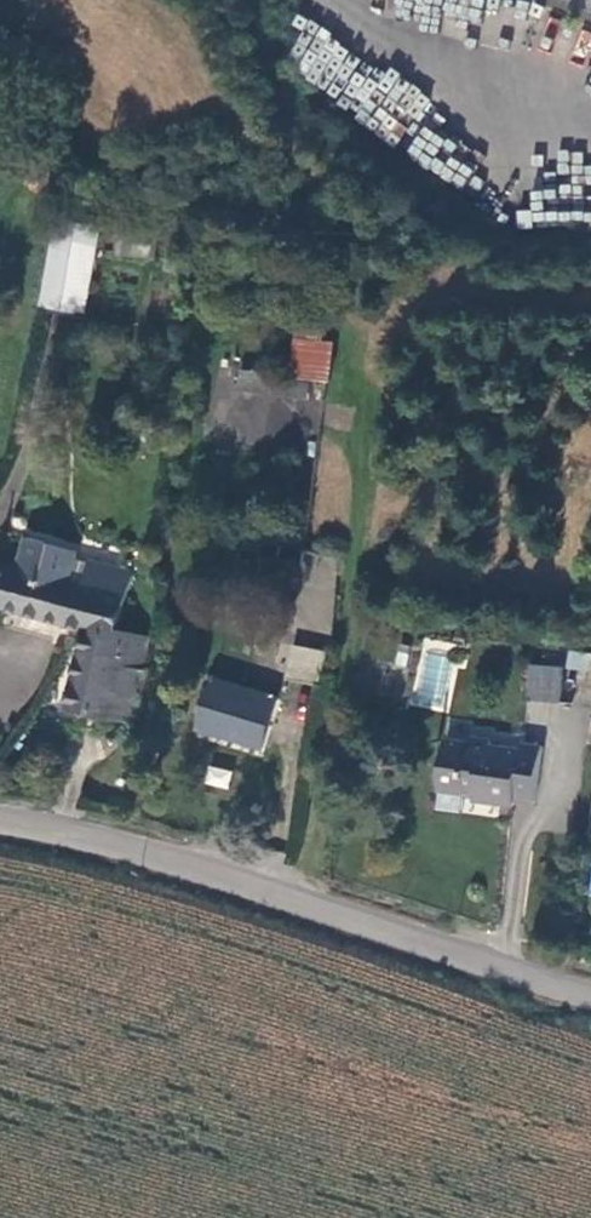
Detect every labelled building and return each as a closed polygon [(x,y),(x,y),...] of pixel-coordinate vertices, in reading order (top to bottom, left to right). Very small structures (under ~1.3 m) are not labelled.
[(409,160),(436,166),(443,135),(417,129),(409,160)] [(104,217),(61,209),(44,300),(87,308),(104,217)] [(301,311),(300,327),(324,329),(326,313),(301,311)] [(297,366),(337,369),(338,330),(324,329),(300,327),(297,366)] [(245,380),(315,388),(316,372),(279,367),(279,364),(247,360),(245,380)] [(94,551),(93,554),(78,550),(80,541),(31,529),(23,560),(0,555),(0,597),(88,618),(90,613),(129,619),(139,564),(94,551)] [(303,553),(295,629),(330,633),(338,557),(303,553)] [(88,618),(68,702),(145,720),(161,661),(148,658),(157,626),(129,619),(90,613),(88,618)] [(327,648),(299,645),(295,679),(323,682),(327,648)] [(565,668),(531,666),(530,701),(564,702),(565,668)] [(208,677),(194,729),(262,747),(276,695),(208,677)] [(448,741),(442,791),(467,794),(468,790),(482,791),(481,801),(519,805),(520,800),(540,803),(546,749),(530,747),(529,751),(499,747),(500,741),(477,738),(477,744),(448,741)] [(227,789),(232,770),(207,764),(203,783),(227,789)]
